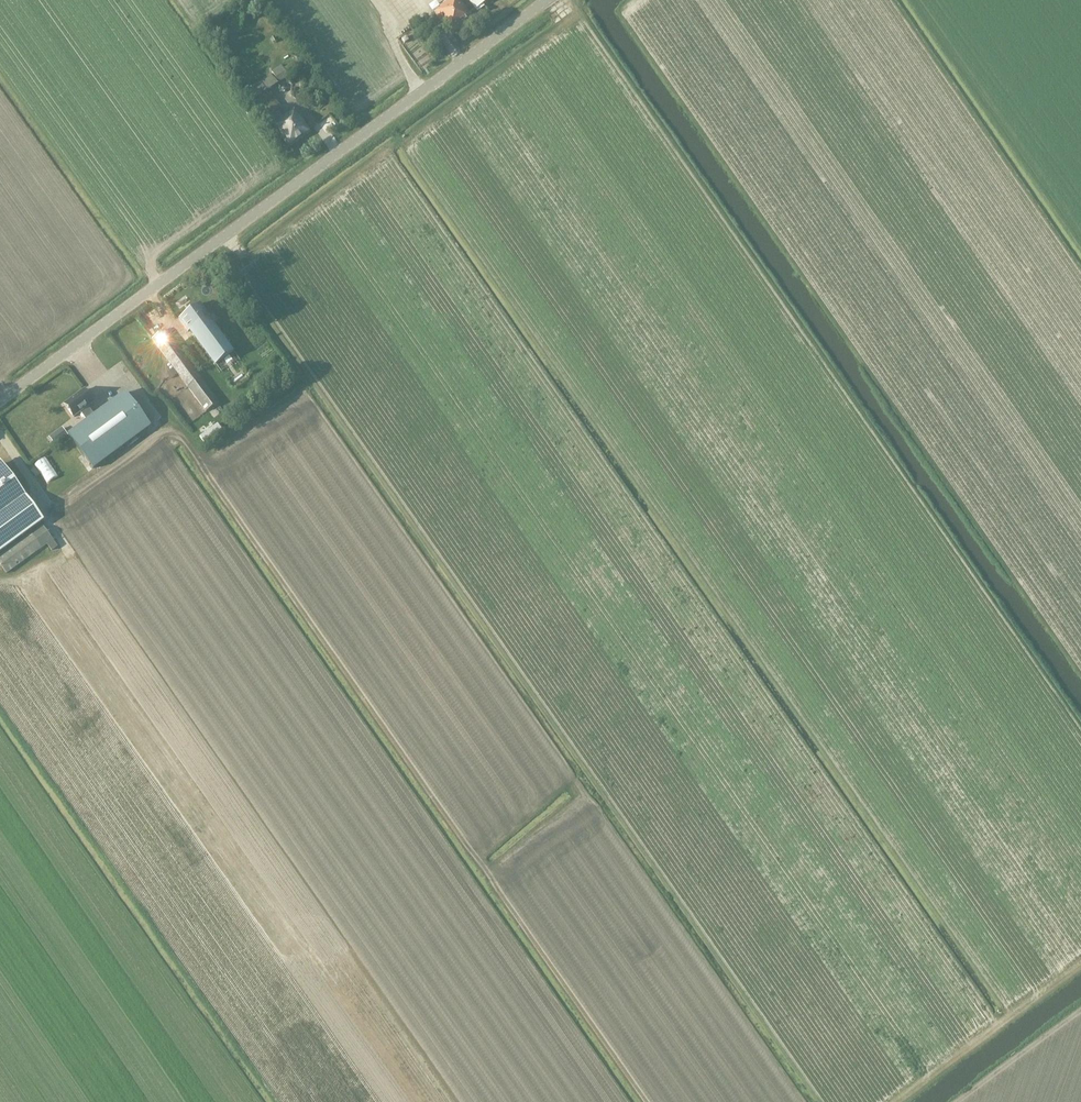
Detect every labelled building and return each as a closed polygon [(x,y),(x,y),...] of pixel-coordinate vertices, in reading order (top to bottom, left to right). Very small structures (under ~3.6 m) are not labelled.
[(469,3),(464,7),(459,0),(448,0),(439,6),(440,7),(434,12),(449,33),(470,18),(468,14),(473,9),(474,10),(488,0),(467,0),(469,3)] [(291,62),(282,68),(288,77),(297,71),(291,62)] [(280,65),(270,71),(278,82),(287,76),(280,65)] [(267,89),(266,90),(259,81),(247,90),(288,147),(310,131),(293,107),(281,116),(277,111),(281,109),(267,89)] [(209,316),(199,303),(177,319),(187,332),(188,331),(213,365),(233,351),(209,316)] [(164,329),(151,339),(185,385),(204,410),(205,412),(218,402),(199,377),(164,329)] [(80,413),(85,421),(93,415),(88,407),(93,403),(83,390),(63,405),(73,418),(80,413)] [(124,392),(93,415),(85,421),(67,435),(92,469),(149,426),(124,392)] [(54,433),(48,437),(53,444),(60,440),(54,433)] [(48,480),(58,475),(49,455),(38,460),(48,480)] [(24,496),(0,464),(0,514),(24,496)] [(42,521),(24,496),(0,514),(0,552),(42,521)] [(41,525),(0,555),(0,567),(5,574),(46,544),(51,551),(57,546),(41,525)]
